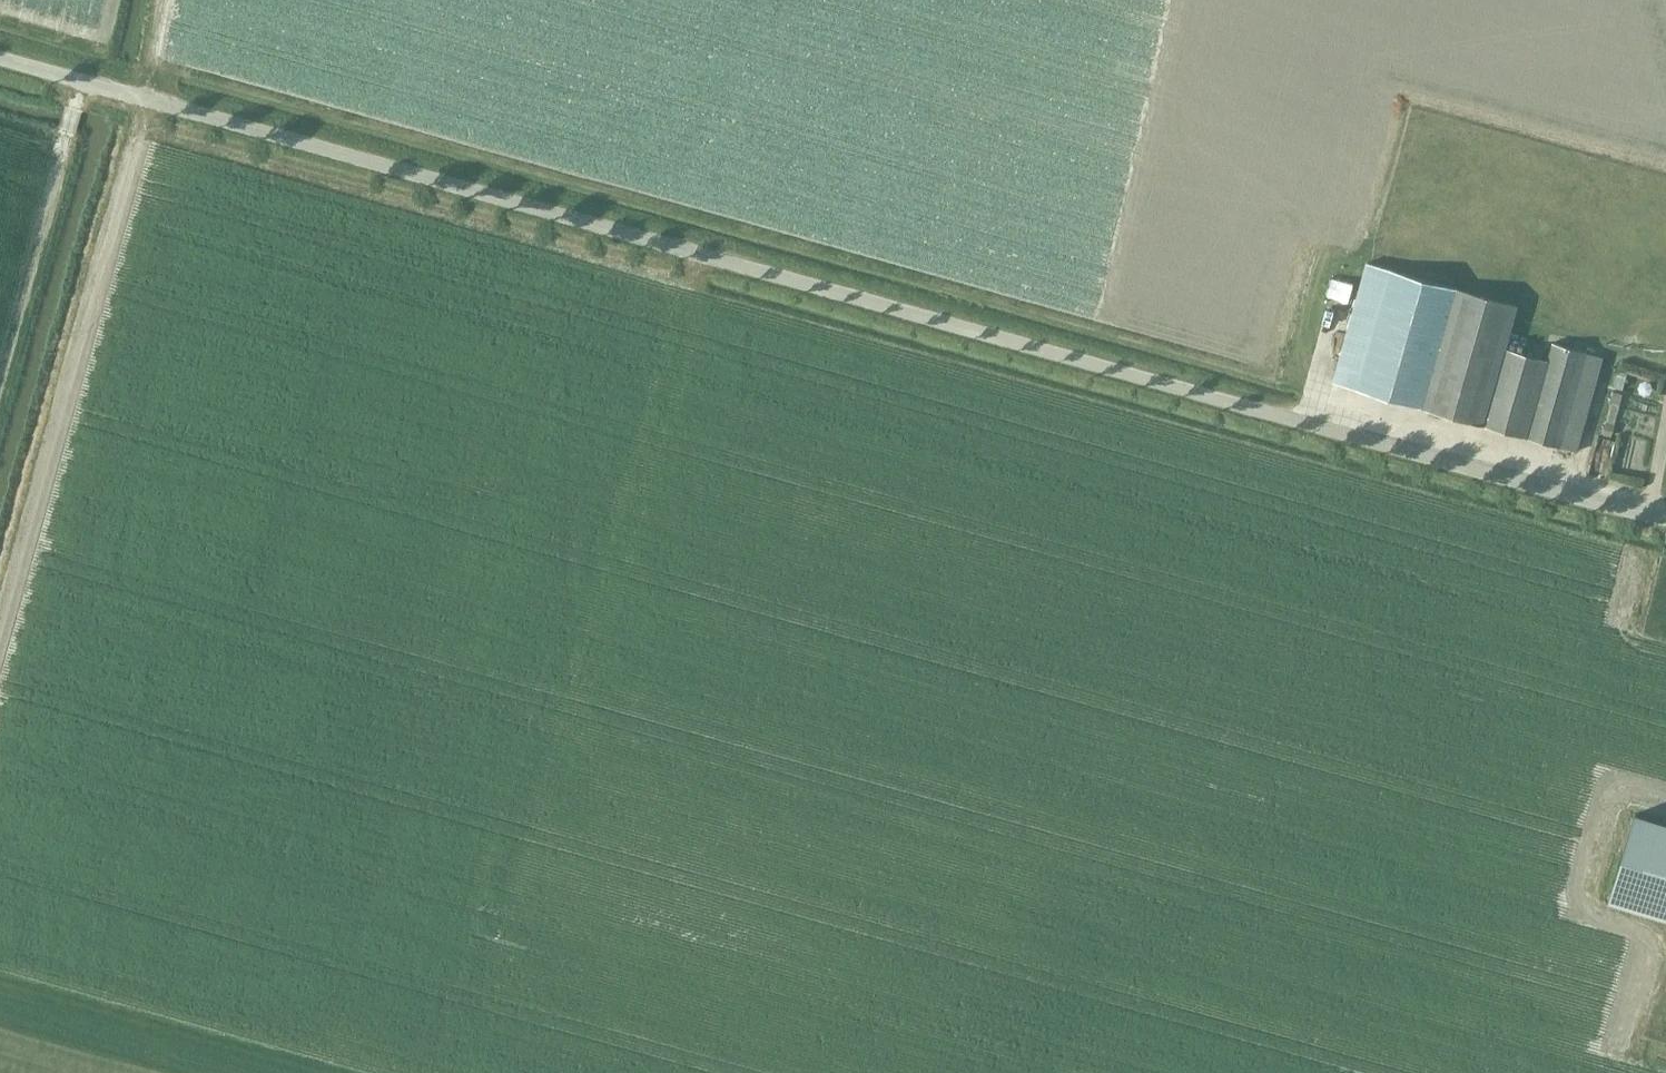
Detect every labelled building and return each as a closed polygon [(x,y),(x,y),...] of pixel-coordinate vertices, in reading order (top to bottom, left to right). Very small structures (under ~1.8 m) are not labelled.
[(1353,315),(1334,384),(1377,397),(1561,448),(1581,377),(1597,381),(1604,358),(1588,354),(1553,344),(1548,361),(1503,348),(1515,307),(1409,277),(1367,265),(1353,315)] [(1627,372),(1617,369),(1613,387),(1622,389),(1627,372)] [(1623,393),(1612,390),(1608,403),(1610,404),(1604,422),(1606,422),(1602,434),(1611,436),(1623,393)] [(1610,903),(1665,920),(1665,827),(1635,817),(1610,903)]
